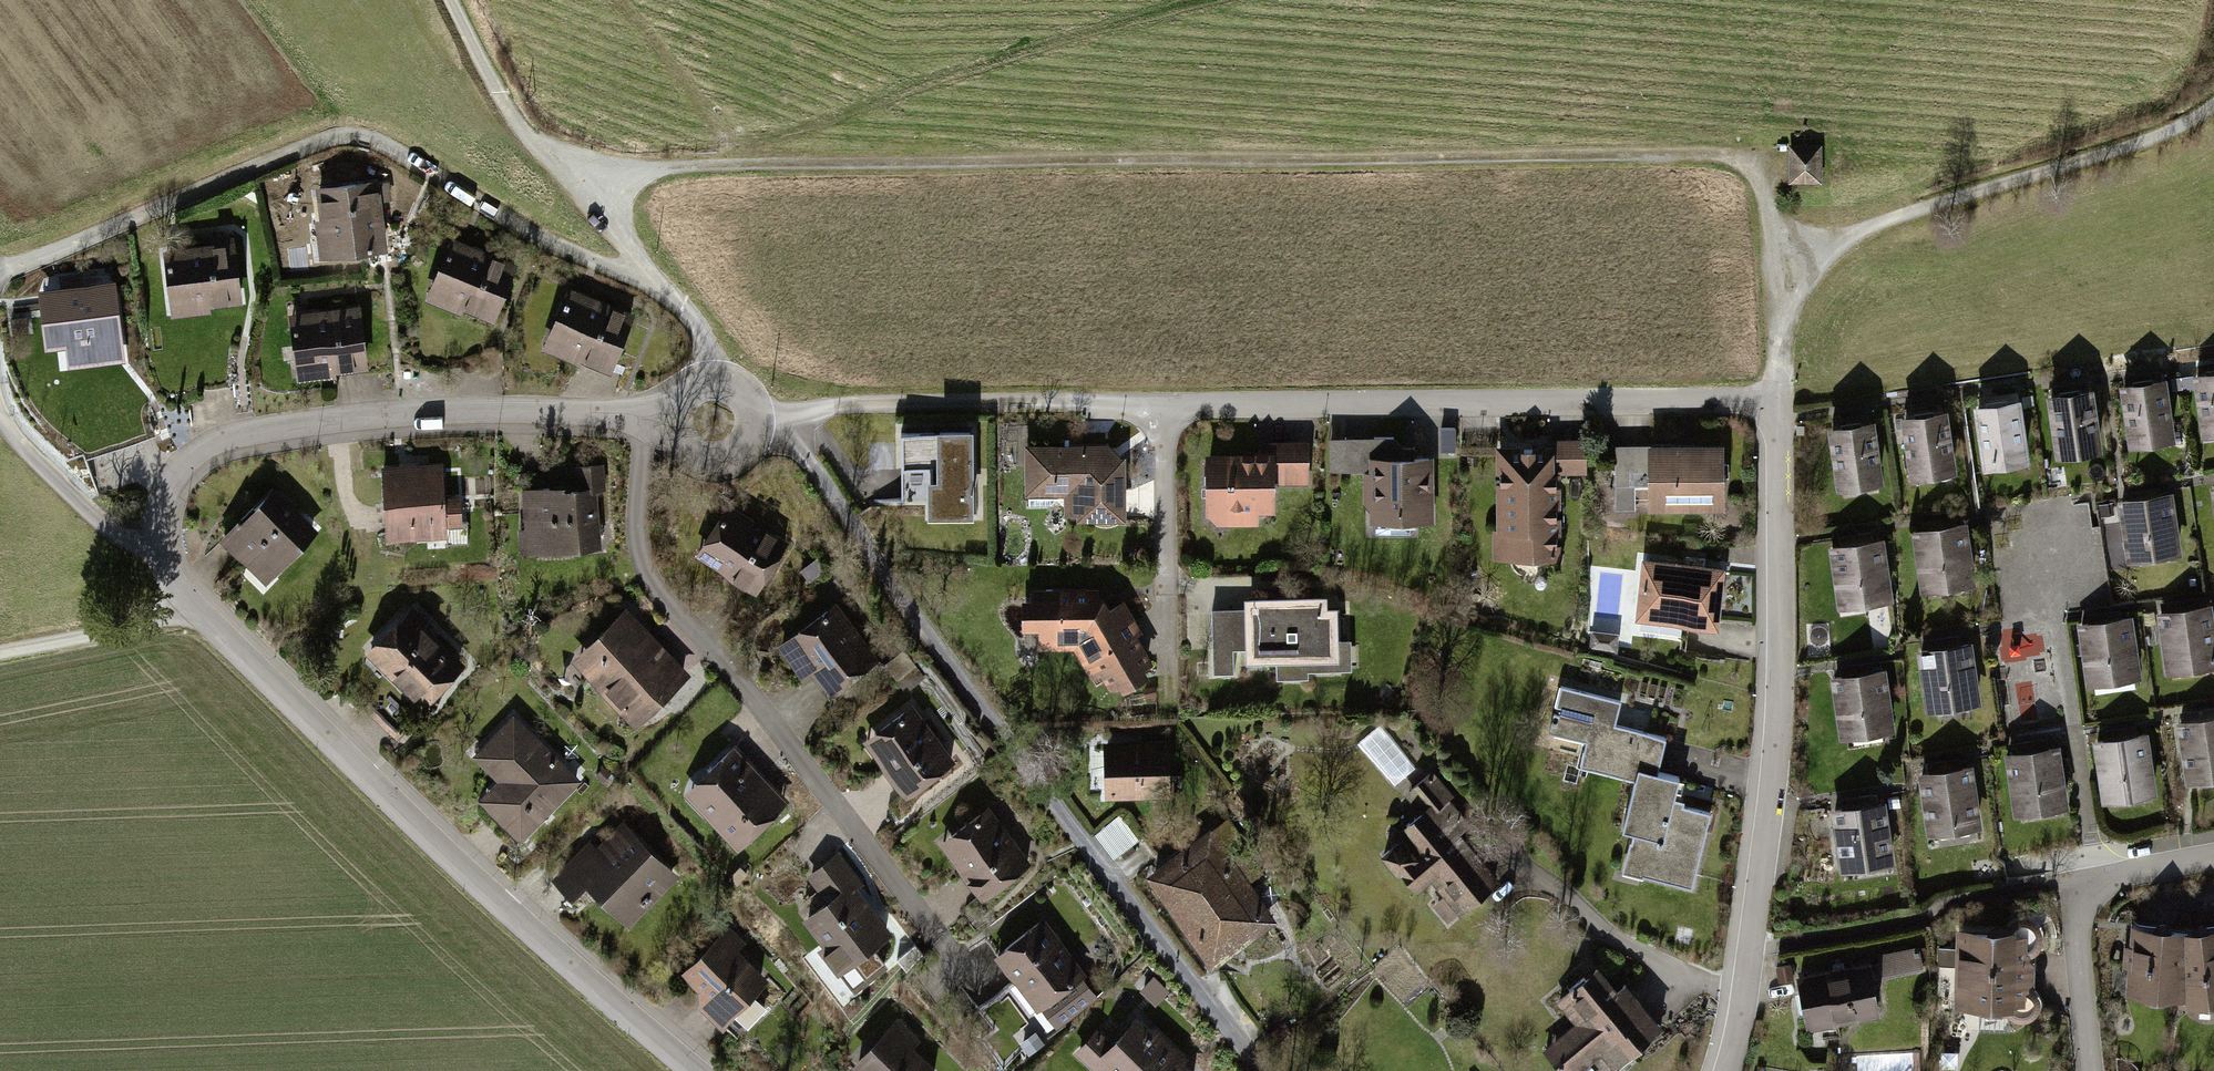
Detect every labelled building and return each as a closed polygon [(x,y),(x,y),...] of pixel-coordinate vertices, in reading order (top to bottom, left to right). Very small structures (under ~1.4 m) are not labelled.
[(1788,147),(1788,183),(1820,183),(1820,147),(1788,147)] [(378,183),(316,190),(320,223),(316,223),(321,261),(384,254),(382,239),(385,239),(378,183)] [(212,305),(246,301),(238,233),(210,236),(211,245),(164,251),(172,316),(213,311),(212,305)] [(465,307),(496,320),(519,264),(449,236),(424,297),(463,313),(465,307)] [(64,288),(42,292),(50,348),(59,346),(63,371),(127,362),(115,281),(86,285),(85,273),(62,276),(64,288)] [(585,355),(616,368),(638,313),(568,285),(544,346),(583,361),(585,355)] [(338,368),(372,364),(365,305),(290,314),(298,379),(339,374),(338,368)] [(2195,373),(2204,437),(2213,435),(2213,370),(2195,373)] [(2170,376),(2123,382),(2132,446),(2178,440),(2170,376)] [(2097,387),(2051,393),(2059,457),(2106,451),(2097,387)] [(2025,395),(1979,401),(1987,465),(2034,459),(2025,395)] [(1952,406),(1906,412),(1914,476),(1961,470),(1952,406)] [(1879,418),(1832,424),(1841,488),(1887,482),(1879,418)] [(1454,426),(1439,427),(1440,450),(1455,450),(1454,426)] [(969,431),(895,432),(896,502),(924,502),(924,520),(971,519),(969,431)] [(1436,523),(1434,456),(1402,457),(1402,437),(1345,438),(1346,471),(1371,471),(1372,524),(1436,523)] [(1263,451),(1205,451),(1206,521),(1281,521),(1280,483),(1311,483),(1311,440),(1263,440),(1263,451)] [(1727,442),(1618,444),(1619,511),(1728,510),(1727,442)] [(1587,443),(1502,444),(1503,560),(1563,560),(1562,480),(1588,480),(1587,443)] [(1129,444),(1027,445),(1028,496),(1067,495),(1068,521),(1129,521),(1129,444)] [(445,461),(386,464),(390,539),(449,536),(448,524),(465,523),(463,492),(447,493),(445,461)] [(521,486),(526,549),(603,544),(599,486),(608,485),(606,462),(586,463),(587,482),(521,486)] [(321,530),(274,485),(224,538),(270,583),(321,530)] [(2176,492),(2119,499),(2127,563),(2185,556),(2176,492)] [(792,540),(731,503),(699,556),(760,594),(792,540)] [(1971,521),(1913,528),(1921,593),(1979,585),(1971,521)] [(1889,537),(1831,544),(1839,608),(1897,601),(1889,537)] [(830,570),(821,558),(802,571),(812,584),(830,570)] [(1726,566),(1646,558),(1640,616),(1720,624),(1726,566)] [(1105,586),(1028,588),(1030,648),(1073,647),(1109,700),(1159,670),(1138,636),(1147,631),(1126,598),(1117,604),(1105,586)] [(1247,610),(1211,611),(1213,675),(1239,674),(1238,648),(1250,648),(1251,660),(1278,659),(1279,682),(1313,680),(1313,670),(1356,668),(1355,638),(1345,639),(1344,606),(1331,607),(1330,594),(1246,597),(1247,610)] [(413,602),(365,653),(424,708),(465,664),(420,623),(427,615),(413,602)] [(811,668),(831,694),(880,656),(838,602),(779,647),(801,675),(811,668)] [(2157,612),(2166,676),(2213,669),(2213,604),(2157,612)] [(576,657),(639,723),(691,674),(629,608),(576,657)] [(2137,615),(2080,622),(2088,686),(2146,679),(2137,615)] [(1622,630),(1594,628),(1592,647),(1620,649),(1622,630)] [(1977,642),(1919,649),(1927,713),(1985,706),(1977,642)] [(1889,667),(1833,677),(1844,738),(1900,728),(1889,667)] [(1626,700),(1553,682),(1549,700),(1598,712),(1595,726),(1564,718),(1557,747),(1588,754),(1585,766),(1640,779),(1628,828),(1639,831),(1629,874),(1696,890),(1715,813),(1687,806),(1689,798),(1681,796),(1687,772),(1663,767),(1670,740),(1620,727),(1626,700)] [(959,760),(912,700),(864,737),(911,797),(959,760)] [(584,779),(515,715),(473,759),(497,782),(479,802),(523,844),(584,779)] [(2176,723),(2184,787),(2213,783),(2213,718),(2176,723)] [(2151,733),(2093,741),(2101,805),(2159,797),(2151,733)] [(1172,798),(1170,737),(1108,738),(1108,752),(1091,753),(1092,788),(1109,788),(1109,799),(1172,798)] [(688,794),(742,849),(793,799),(739,745),(688,794)] [(2061,746),(2004,754),(2012,818),(2070,810),(2061,746)] [(1977,765),(1920,773),(1928,836),(1986,828),(1977,765)] [(1458,795),(1435,768),(1406,793),(1422,812),(1391,837),(1398,845),(1388,854),(1417,889),(1434,876),(1466,914),(1505,881),(1502,878),(1463,832),(1475,822),(1455,798),(1458,795)] [(1034,862),(988,801),(938,838),(984,899),(1034,862)] [(1886,804),(1829,811),(1838,874),(1894,866),(1886,804)] [(1095,832),(1113,857),(1139,838),(1120,813),(1095,832)] [(627,924),(679,873),(626,820),(598,848),(590,840),(554,876),(575,897),(588,884),(627,924)] [(1213,956),(1270,917),(1246,882),(1261,872),(1226,822),(1154,871),(1213,956)] [(827,899),(803,917),(844,970),(893,931),(859,888),(867,881),(841,848),(807,874),(827,899)] [(750,875),(742,866),(732,875),(740,884),(750,875)] [(1092,973),(1046,912),(996,949),(1042,1010),(1051,1003),(1065,1021),(1092,1001),(1078,983),(1092,973)] [(2010,929),(1961,929),(1960,1010),(2015,1011),(2024,1020),(2034,1020),(2045,1010),(2046,997),(2039,986),(2032,986),(2032,981),(2040,981),(2040,956),(2032,956),(2032,951),(2040,950),(2045,938),(2046,925),(2034,917),(2021,917),(2010,929)] [(678,976),(725,1026),(772,982),(740,948),(747,941),(732,925),(678,976)] [(1693,931),(1683,928),(1679,941),(1690,944),(1693,931)] [(2126,1000),(2187,1004),(2185,932),(2131,928),(2130,948),(2123,948),(2121,969),(2128,969),(2126,1000)] [(2185,932),(2187,1004),(2187,1009),(2213,1005),(2213,929),(2185,932)] [(1877,960),(1796,976),(1807,1034),(1837,1028),(1836,1023),(1882,1014),(1875,981),(1922,972),(1917,947),(1876,956),(1877,960)] [(1557,1000),(1576,1024),(1545,1049),(1562,1070),(1591,1070),(1605,1060),(1614,1070),(1621,1070),(1672,1030),(1632,982),(1621,990),(1601,965),(1557,1000)] [(1158,972),(1142,988),(1157,1003),(1173,987),(1158,972)] [(914,1046),(925,1035),(903,1013),(855,1061),(865,1070),(940,1070),(914,1046)] [(1138,1017),(1116,1041),(1101,1026),(1076,1052),(1097,1070),(1197,1070),(1187,1062),(1192,1057),(1159,1025),(1153,1031),(1138,1017)] [(1045,1047),(1038,1036),(1021,1049),(1029,1059),(1045,1047)]
